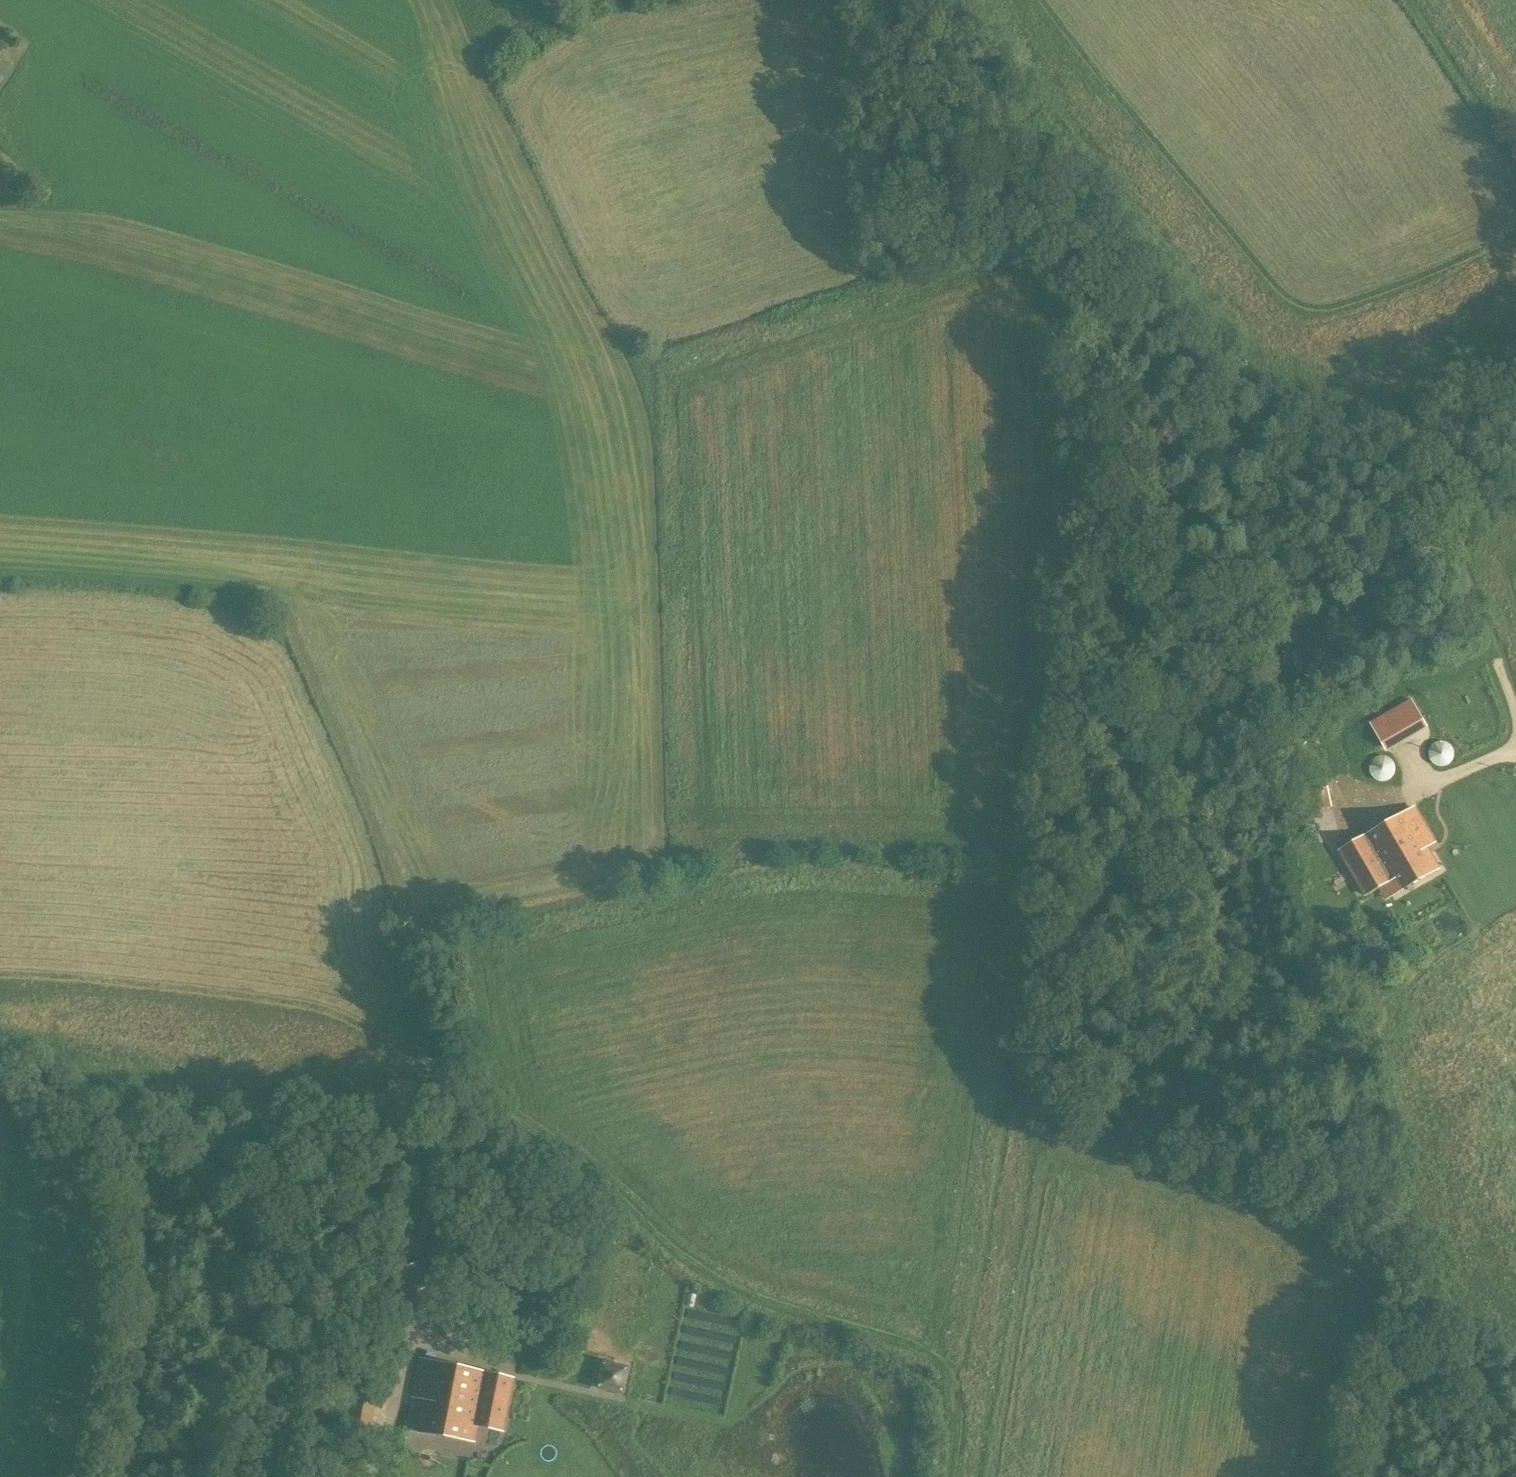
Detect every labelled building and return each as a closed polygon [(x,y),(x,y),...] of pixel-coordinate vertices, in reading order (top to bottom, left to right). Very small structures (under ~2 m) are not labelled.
[(1438,763),(1444,763),(1450,761),(1453,755),(1453,749),(1451,744),(1445,740),(1439,740),(1434,743),(1430,748),(1430,754),(1433,760),(1438,763)] [(1377,779),(1383,780),(1389,778),(1393,773),(1394,766),(1392,761),(1387,757),(1381,756),(1375,758),(1371,763),(1370,769),(1372,775),(1377,779)] [(1431,835),(1415,807),(1341,850),(1367,896),(1391,882),(1397,893),(1440,868),(1424,839),(1431,835)] [(474,1427),(504,1433),(514,1378),(418,1360),(411,1395),(423,1397),(417,1432),(471,1442),(474,1427)] [(603,1365),(600,1384),(619,1388),(623,1368),(603,1365)] [(350,1386),(341,1426),(369,1432),(377,1392),(350,1386)]
